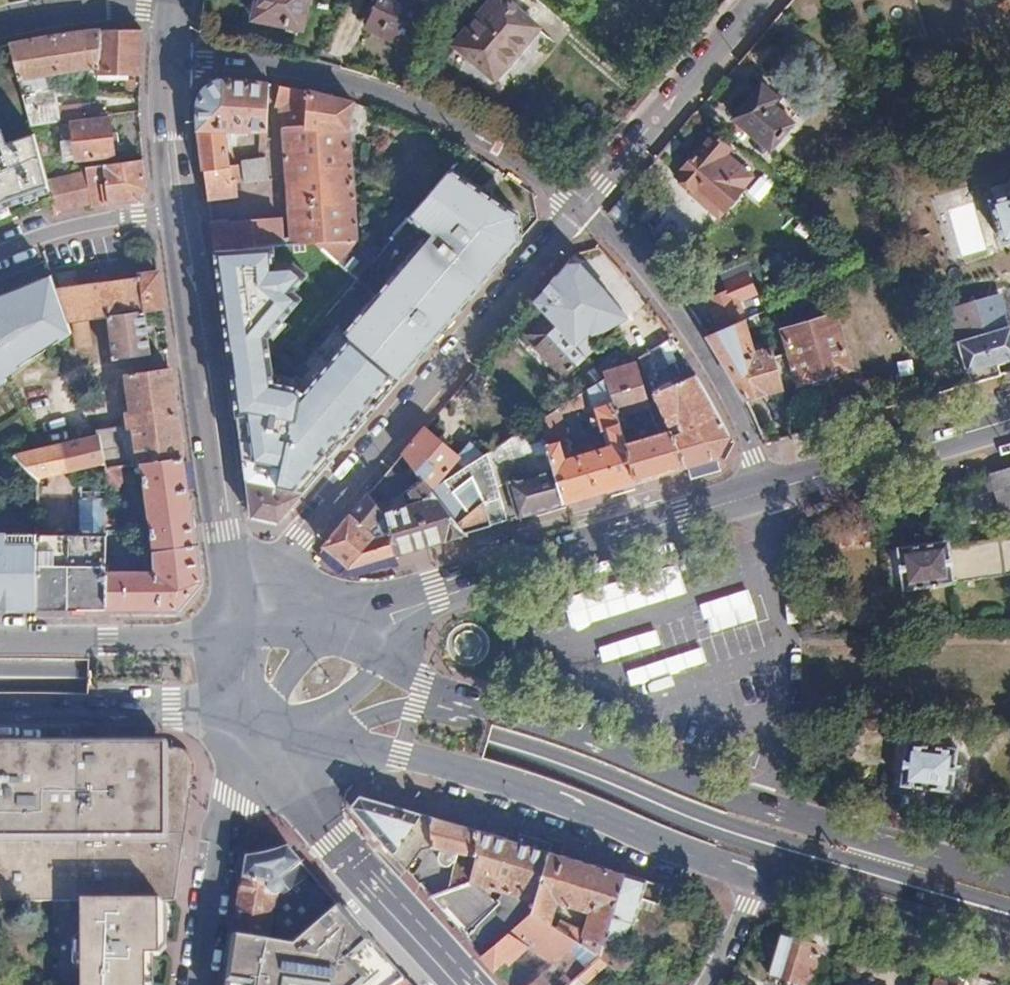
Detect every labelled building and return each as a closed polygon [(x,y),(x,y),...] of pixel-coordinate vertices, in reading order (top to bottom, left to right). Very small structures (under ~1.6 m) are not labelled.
[(253,20),(300,29),(306,0),(257,0),(253,20)] [(406,0),(379,0),(365,28),(404,46),(422,8),(406,0)] [(535,28),(502,0),(492,0),(454,45),(492,79),(535,28)] [(140,54),(141,29),(109,30),(78,32),(50,35),(25,40),(10,43),(18,73),(32,125),(58,121),(49,72),(44,73),(42,63),(90,62),(90,68),(106,70),(139,73),(140,54)] [(265,136),(268,81),(245,79),(231,77),(222,79),(214,81),(206,87),(200,94),(198,100),(200,129),(200,136),(205,196),(205,198),(227,196),(227,183),(238,182),(236,165),(227,166),(225,130),(236,129),(237,135),(246,135),(246,130),(259,130),(256,162),(240,163),(242,179),(267,177),(265,151),(265,136)] [(338,255),(361,237),(346,126),(353,102),(341,98),(317,91),(280,84),(274,106),(279,107),(281,127),(289,245),(311,241),(338,255)] [(733,119),(771,150),(793,123),(772,106),(777,100),(760,86),(733,119)] [(103,116),(102,103),(70,107),(72,120),(87,118),(103,116)] [(111,156),(107,119),(71,124),(75,161),(111,156)] [(75,161),(71,124),(57,126),(62,162),(75,161)] [(10,204),(26,198),(49,191),(47,183),(35,136),(34,131),(7,143),(2,133),(0,129),(0,208),(10,204)] [(753,179),(725,156),(729,151),(711,136),(676,177),(691,191),(695,186),(725,211),(728,208),(733,208),(741,198),(740,193),(753,179)] [(143,175),(141,160),(84,168),(85,178),(47,183),(49,191),(55,211),(101,203),(101,207),(116,204),(136,200),(145,189),(143,175)] [(448,227),(321,385),(316,410),(309,411),(299,457),(292,477),(317,487),(431,349),(534,229),(533,206),(467,163),(425,208),(448,227)] [(972,189),(938,194),(949,260),(982,254),(972,189)] [(1009,242),(1009,195),(990,201),(1002,244),(1009,242)] [(280,246),(277,219),(224,223),(222,220),(209,221),(211,235),(213,251),(280,246)] [(806,219),(796,232),(810,242),(819,229),(806,219)] [(310,280),(321,265),(310,257),(292,257),(289,245),(280,246),(213,251),(216,276),(219,291),(243,452),(299,457),(309,411),(316,410),(321,385),(290,374),(284,322),(317,290),(310,280)] [(533,303),(544,316),(584,357),(585,358),(595,348),(595,337),(609,335),(627,318),(579,267),(556,290),(550,284),(543,291),(544,293),(533,303)] [(157,280),(156,275),(139,277),(139,280),(121,283),(56,292),(66,322),(70,322),(89,319),(106,316),(143,311),(161,309),(160,305),(157,280)] [(6,383),(3,377),(18,368),(13,361),(29,351),(49,337),(54,333),(59,340),(70,333),(66,322),(56,292),(51,276),(37,282),(19,289),(0,299),(0,388),(6,383)] [(741,313),(733,296),(708,308),(717,325),(741,313)] [(1003,305),(1000,296),(953,310),(974,383),(998,376),(994,362),(1009,357),(1009,329),(1003,305)] [(149,354),(143,311),(106,316),(112,359),(149,354)] [(584,357),(544,316),(524,335),(532,344),(525,350),(542,369),(550,362),(563,378),(584,357)] [(784,389),(775,360),(772,350),(768,351),(764,353),(763,350),(753,353),(748,335),(761,328),(757,316),(708,338),(712,343),(725,363),(736,383),(740,389),(744,397),(746,401),(784,389)] [(850,369),(835,318),(785,333),(791,355),(775,360),(784,389),(850,369)] [(92,342),(89,319),(70,322),(73,344),(92,342)] [(690,368),(677,349),(669,338),(638,359),(645,375),(671,364),(676,374),(690,368)] [(674,440),(669,429),(659,433),(646,405),(634,364),(601,375),(605,379),(636,482),(686,467),(674,440)] [(180,439),(173,394),(170,371),(127,377),(131,409),(127,410),(129,428),(97,433),(98,436),(104,462),(105,467),(123,464),(142,462),(182,456),(180,439)] [(716,459),(729,435),(716,414),(707,397),(700,385),(694,376),(653,394),(657,401),(668,427),(677,423),(683,437),(674,440),(686,467),(716,459)] [(546,443),(563,504),(596,494),(636,482),(605,379),(540,422),(546,443)] [(657,401),(646,405),(659,433),(669,429),(668,427),(657,401)] [(432,491),(484,458),(468,444),(457,458),(423,429),(402,454),(422,478),(432,491)] [(563,504),(546,443),(526,449),(522,434),(488,456),(507,520),(535,512),(542,510),(563,504)] [(104,462),(98,436),(43,448),(16,454),(37,476),(37,477),(104,462)] [(299,457),(243,452),(253,517),(281,523),(300,507),(317,487),(292,477),(299,457)] [(432,491),(422,478),(402,454),(391,467),(363,500),(323,546),(348,568),(365,563),(392,554),(405,550),(431,543),(465,533),(432,491)] [(179,608),(200,579),(193,540),(189,500),(186,488),(182,456),(142,462),(157,571),(128,571),(128,531),(106,530),(106,533),(106,608),(179,608)] [(507,520),(488,456),(484,458),(432,491),(465,533),(473,530),(485,527),(496,523),(507,520)] [(719,471),(716,459),(686,467),(690,479),(719,471)] [(124,477),(123,464),(105,467),(105,487),(105,488),(119,486),(124,477)] [(986,474),(1006,539),(1009,538),(1009,467),(986,474)] [(36,533),(0,533),(0,601),(36,601),(36,533)] [(50,608),(50,533),(36,533),(36,601),(36,608),(50,608)] [(106,608),(106,533),(50,533),(50,608),(87,608),(106,608)] [(1002,572),(996,537),(946,545),(945,539),(895,547),(896,551),(885,553),(890,588),(901,585),(902,589),(1002,572)] [(953,792),(958,749),(906,743),(901,785),(953,792)] [(158,774),(141,754),(101,754),(0,754),(0,908),(67,908),(67,984),(132,984),(132,961),(143,961),(144,905),(158,905),(158,774)] [(467,887),(475,830),(426,816),(359,796),(350,806),(383,844),(405,870),(420,849),(431,848),(447,853),(453,855),(454,891),(467,887)] [(547,852),(475,830),(467,887),(454,891),(430,898),(492,968),(497,973),(526,948),(552,965),(529,984),(568,984),(598,958),(580,947),(555,931),(529,914),(547,852)] [(338,907),(296,859),(288,850),(278,855),(264,858),(254,859),(245,860),(234,938),(277,943),(294,945),(338,907)] [(598,958),(623,875),(547,852),(529,914),(555,931),(563,905),(597,916),(590,941),(584,939),(580,947),(598,958)] [(631,928),(640,898),(655,903),(660,886),(623,875),(598,958),(619,976),(631,962),(612,946),(614,944),(619,944),(631,928)] [(353,925),(342,912),(338,907),(294,945),(277,943),(276,955),(283,963),(298,977),(306,984),(329,984),(331,983),(311,964),(353,925)] [(780,938),(769,977),(798,984),(809,984),(819,949),(780,938)] [(401,981),(378,953),(372,946),(349,965),(362,981),(358,984),(396,984),(401,981)]
